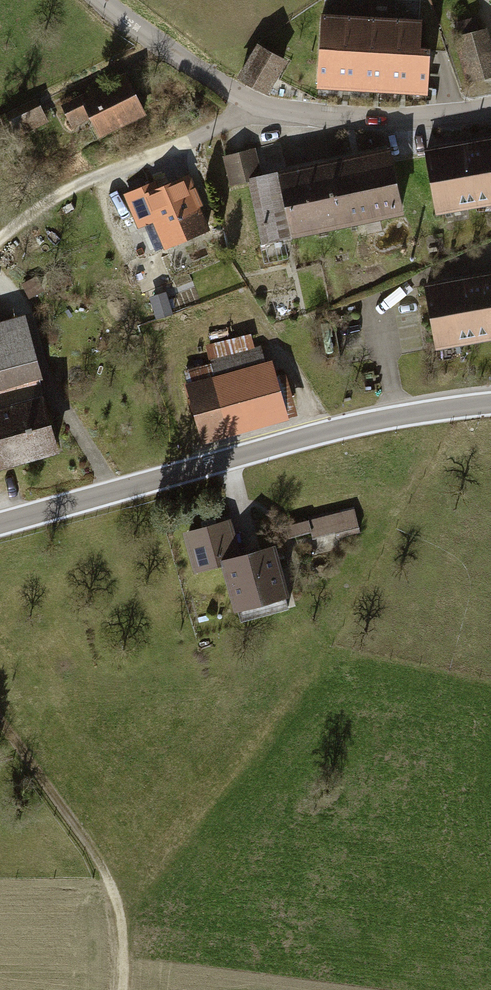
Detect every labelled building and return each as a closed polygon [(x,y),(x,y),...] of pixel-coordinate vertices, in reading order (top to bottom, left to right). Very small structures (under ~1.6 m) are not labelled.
[(327,19),(321,19),(318,81),(427,87),(429,49),(420,48),(421,25),(419,25),(420,21),(327,16),(327,19)] [(490,74),(490,49),(486,30),(476,33),(473,23),(458,27),(471,79),(490,74)] [(282,61),(259,47),(241,77),(265,91),(282,61)] [(146,117),(126,74),(61,104),(73,129),(89,121),(98,140),(146,117)] [(19,136),(47,122),(40,107),(11,121),(19,136)] [(429,152),(440,210),(490,200),(490,140),(429,152)] [(252,179),(260,178),(254,149),(225,155),(232,184),(252,179)] [(330,168),(341,221),(401,208),(390,155),(330,168)] [(292,232),(341,221),(330,168),(280,178),(292,232)] [(153,219),(164,245),(205,228),(198,211),(202,210),(187,171),(127,196),(138,225),(153,219)] [(292,232),(280,178),(279,174),(260,178),(252,179),(265,238),(292,232)] [(390,217),(355,226),(360,244),(395,235),(390,217)] [(437,353),(490,344),(490,275),(425,287),(437,353)] [(22,287),(30,294),(38,286),(30,278),(22,287)] [(173,313),(167,295),(151,300),(149,295),(135,299),(141,317),(155,312),(157,318),(173,313)] [(60,444),(25,319),(0,326),(0,460),(60,444)] [(183,374),(204,445),(301,417),(290,377),(278,381),(269,349),(256,353),(251,337),(202,352),(207,367),(183,374)] [(350,508),(284,526),(288,540),(309,534),(311,540),(335,534),(337,540),(357,535),(350,508)] [(222,567),(236,622),(288,608),(272,544),(236,553),(228,521),(181,533),(191,574),(222,567)]
